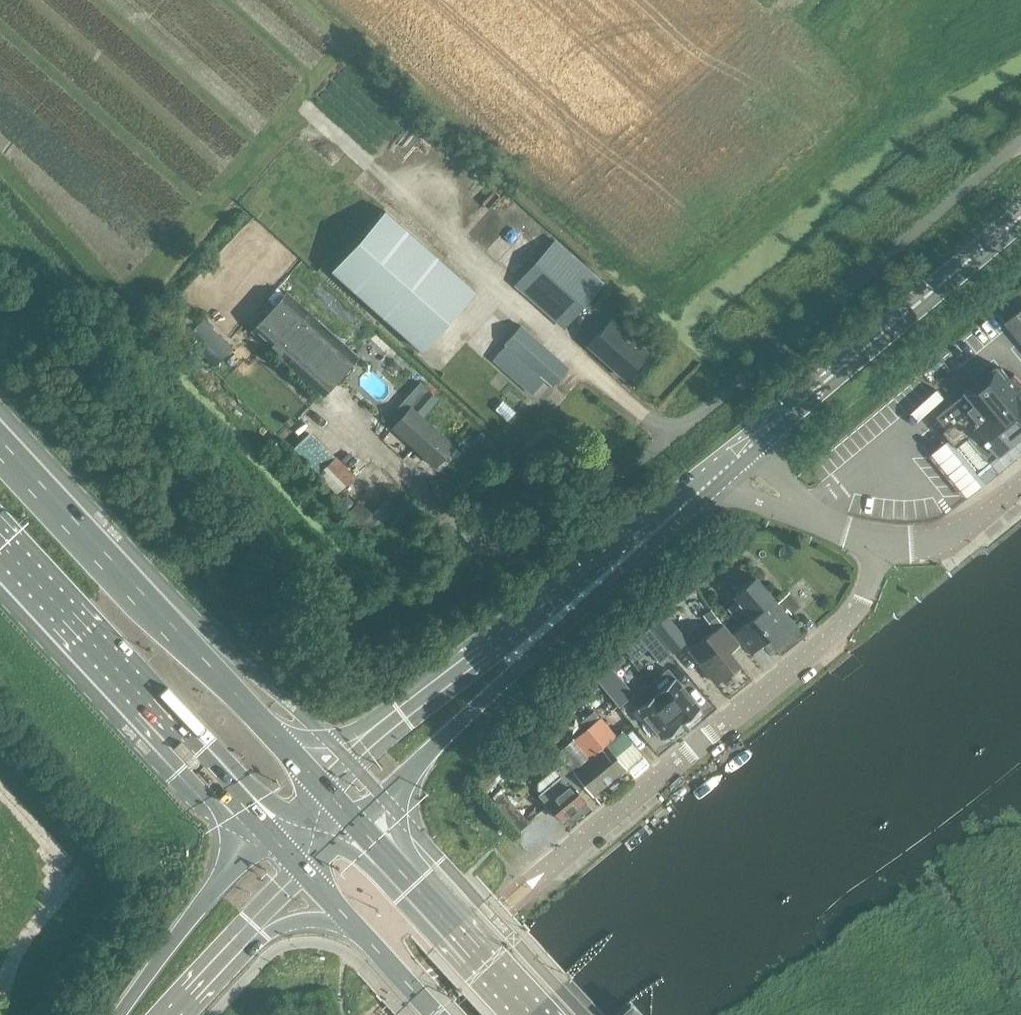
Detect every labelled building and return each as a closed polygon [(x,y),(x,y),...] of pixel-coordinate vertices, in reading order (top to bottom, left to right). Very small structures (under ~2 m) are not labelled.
[(384,209),(330,269),(420,349),(474,289),(384,209)] [(605,283),(573,254),(555,239),(514,285),(564,329),(605,283)] [(286,291),(250,331),(323,396),(359,356),(286,291)] [(1020,341),(1020,309),(1006,321),(1020,341)] [(188,330),(217,361),(235,343),(206,313),(188,330)] [(611,320),(589,345),(625,377),(647,352),(611,320)] [(554,386),(570,367),(521,324),(505,343),(507,344),(492,361),(533,396),(547,379),(554,386)] [(977,384),(939,415),(949,428),(946,430),(958,445),(979,471),(991,460),(991,461),(999,454),(1020,436),(1020,379),(1016,373),(1011,376),(1003,367),(999,366),(977,384)] [(436,466),(455,445),(411,406),(392,428),(436,466)] [(353,508),(374,531),(400,508),(389,496),(372,510),(363,500),(353,508)] [(736,592),(739,597),(726,607),(741,625),(732,632),(750,654),(771,638),(775,644),(797,626),(756,576),(736,592)] [(663,613),(649,624),(672,652),(686,641),(663,613)] [(737,644),(722,625),(712,632),(712,631),(688,650),(715,683),(738,664),(728,651),(737,644)] [(668,654),(648,629),(639,636),(659,661),(668,654)] [(632,694),(610,668),(597,679),(618,705),(632,694)] [(681,724),(699,708),(668,670),(649,685),(681,724)] [(662,739),(681,724),(649,685),(630,700),(662,739)] [(591,758),(583,764),(576,757),(567,764),(574,772),(594,796),(627,769),(621,761),(636,748),(628,737),(621,742),(604,723),(579,742),(591,758)] [(564,821),(573,813),(586,802),(570,783),(548,803),(564,821)] [(617,1012),(614,1014),(648,1014),(632,998),(617,1012)]
